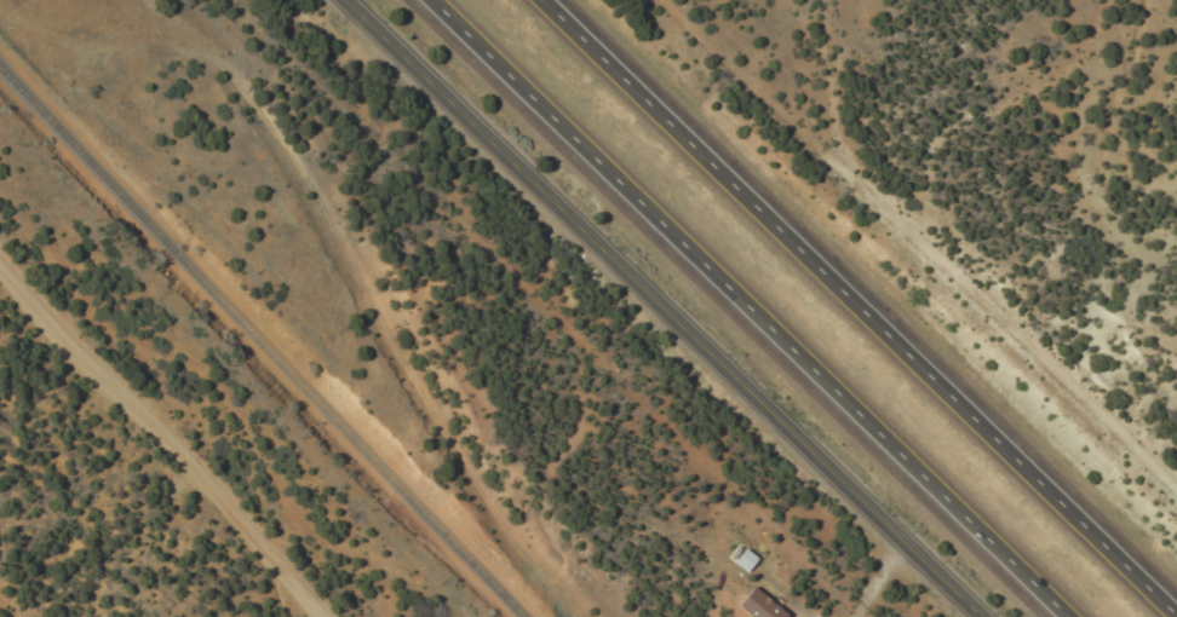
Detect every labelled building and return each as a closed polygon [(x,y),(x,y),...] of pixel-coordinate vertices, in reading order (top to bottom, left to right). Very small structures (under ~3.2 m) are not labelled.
[(743,616),(780,616),(781,616),(748,585),(730,605),(743,616)]
